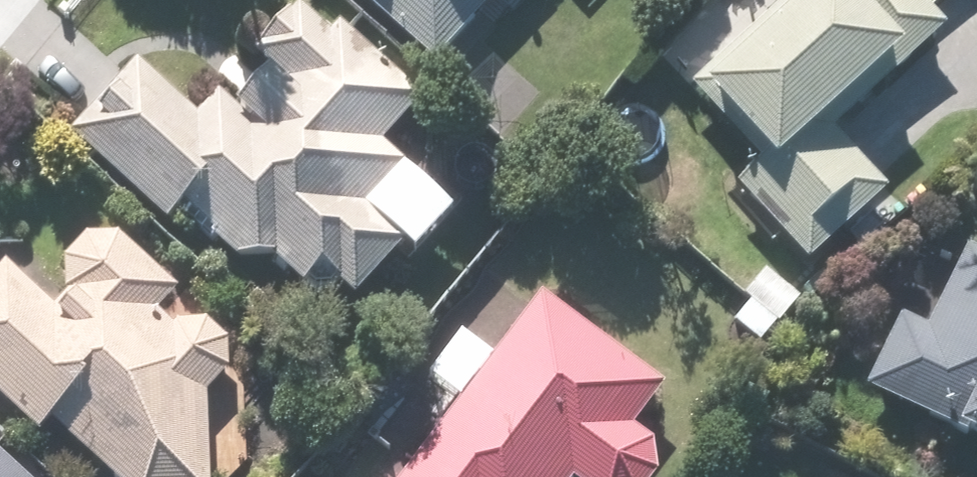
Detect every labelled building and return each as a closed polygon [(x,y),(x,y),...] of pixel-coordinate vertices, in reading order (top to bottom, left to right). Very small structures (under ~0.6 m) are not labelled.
[(241,98),(216,124),(147,57),(79,130),(179,222),(193,207),(249,260),(289,257),(316,285),(338,264),(367,294),(421,241),(428,249),(466,212),(394,136),(433,99),(326,0),(305,0),(258,42),(275,58),(257,76),(233,54),(215,73),(241,98)] [(444,66),(509,0),(376,0),(444,66)] [(746,179),(822,263),(901,192),(842,126),(927,50),(931,54),(962,26),(938,0),(798,0),(704,85),(769,157),(746,179)] [(19,261),(0,281),(0,387),(48,433),(112,367),(125,379),(73,433),(119,476),(220,476),(217,390),(240,369),(240,344),(226,323),(177,324),(177,312),(118,312),(138,290),(187,286),(115,224),(73,264),(91,282),(67,306),(19,261)] [(976,247),(929,327),(906,317),(876,386),(976,430),(976,247)] [(805,302),(767,272),(731,316),(770,347),(805,302)] [(548,294),(403,476),(668,476),(668,475),(669,472),(670,470),(670,467),(670,464),(670,461),(670,458),(670,456),(669,453),(669,450),(668,448),(667,445),(644,427),(674,387),(548,294)] [(4,446),(0,450),(0,476),(36,476),(4,446)]
